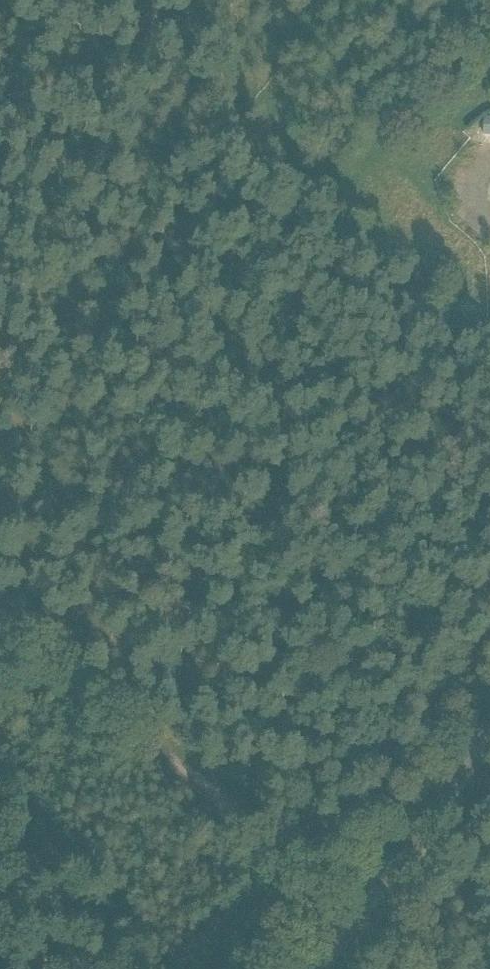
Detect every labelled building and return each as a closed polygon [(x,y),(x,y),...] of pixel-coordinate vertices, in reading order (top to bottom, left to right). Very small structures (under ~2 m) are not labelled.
[(482,135),(489,135),(489,118),(481,118),(482,135)]
